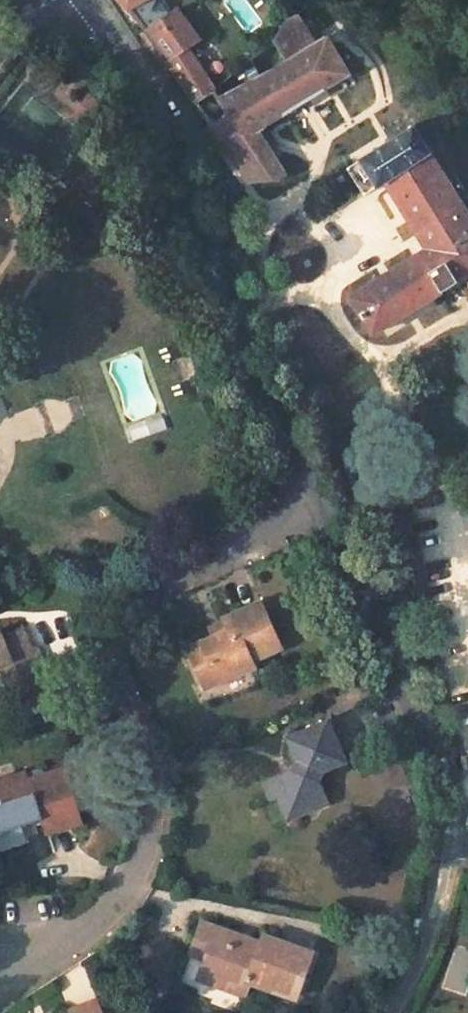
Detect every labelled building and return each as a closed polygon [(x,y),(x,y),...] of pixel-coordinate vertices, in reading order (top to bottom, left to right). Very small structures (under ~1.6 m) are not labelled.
[(156,0),(120,0),(127,11),(165,63),(193,103),(214,89),(187,48),(192,45),(172,16),(169,19),(156,0)] [(258,132),(352,75),(329,36),(315,46),(293,15),(284,19),(272,42),(260,50),(274,68),(222,98),(229,112),(209,125),(251,183),(275,178),(277,182),(285,176),(258,132)] [(413,127),(360,159),(378,187),(384,183),(426,251),(349,297),(372,335),(467,275),(467,214),(413,127)] [(116,148),(125,139),(117,130),(108,139),(116,148)] [(278,648),(257,602),(214,622),(219,631),(183,646),(202,689),(250,667),(248,660),(278,648)] [(18,628),(12,631),(21,653),(26,650),(18,628)] [(31,648),(21,653),(12,631),(0,636),(0,681),(2,686),(15,681),(26,709),(51,698),(31,648)] [(13,714),(26,709),(15,681),(2,686),(13,714)] [(344,762),(327,720),(286,737),(294,758),(289,771),(259,782),(266,799),(276,795),(284,816),(324,800),(316,780),(319,771),(344,762)] [(61,768),(41,775),(42,780),(23,785),(20,774),(0,780),(0,830),(21,823),(19,819),(38,813),(44,831),(78,821),(61,768)] [(293,996),(309,947),(260,931),(257,940),(201,920),(193,941),(208,946),(200,965),(220,973),(216,983),(244,993),(248,979),(293,996)] [(186,960),(200,965),(208,946),(193,941),(186,960)] [(220,973),(200,965),(196,976),(216,983),(220,973)] [(94,997),(66,1008),(68,1012),(100,1012),(94,997)]
